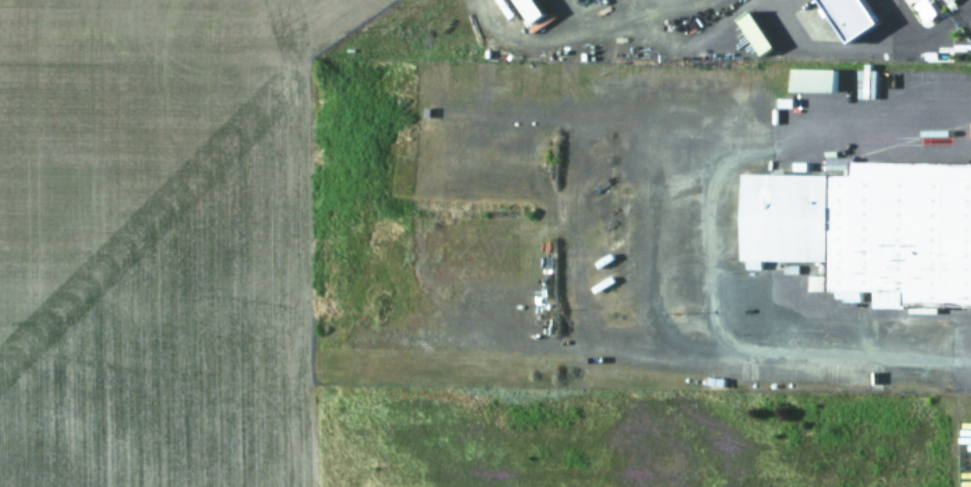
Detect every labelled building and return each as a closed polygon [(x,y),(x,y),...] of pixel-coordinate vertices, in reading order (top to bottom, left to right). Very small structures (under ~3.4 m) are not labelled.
[(530,25),(512,0),(533,0),(544,15),(530,25)] [(847,44),(817,0),(859,0),(876,25),(847,44)] [(929,0),(920,0),(913,5),(924,21),(937,12),(929,0)] [(774,46),(750,10),(737,19),(761,55),(774,46)] [(857,97),(874,98),(874,66),(857,66),(857,97)] [(835,91),(835,68),(792,68),(792,91),(835,91)] [(855,167),(970,169),(970,306),(873,305),(873,294),(860,293),(859,303),(844,303),(844,300),(834,300),(834,291),(809,291),(809,276),(830,277),(830,263),(760,262),(760,270),(745,270),(746,178),(855,179),(855,167)]
